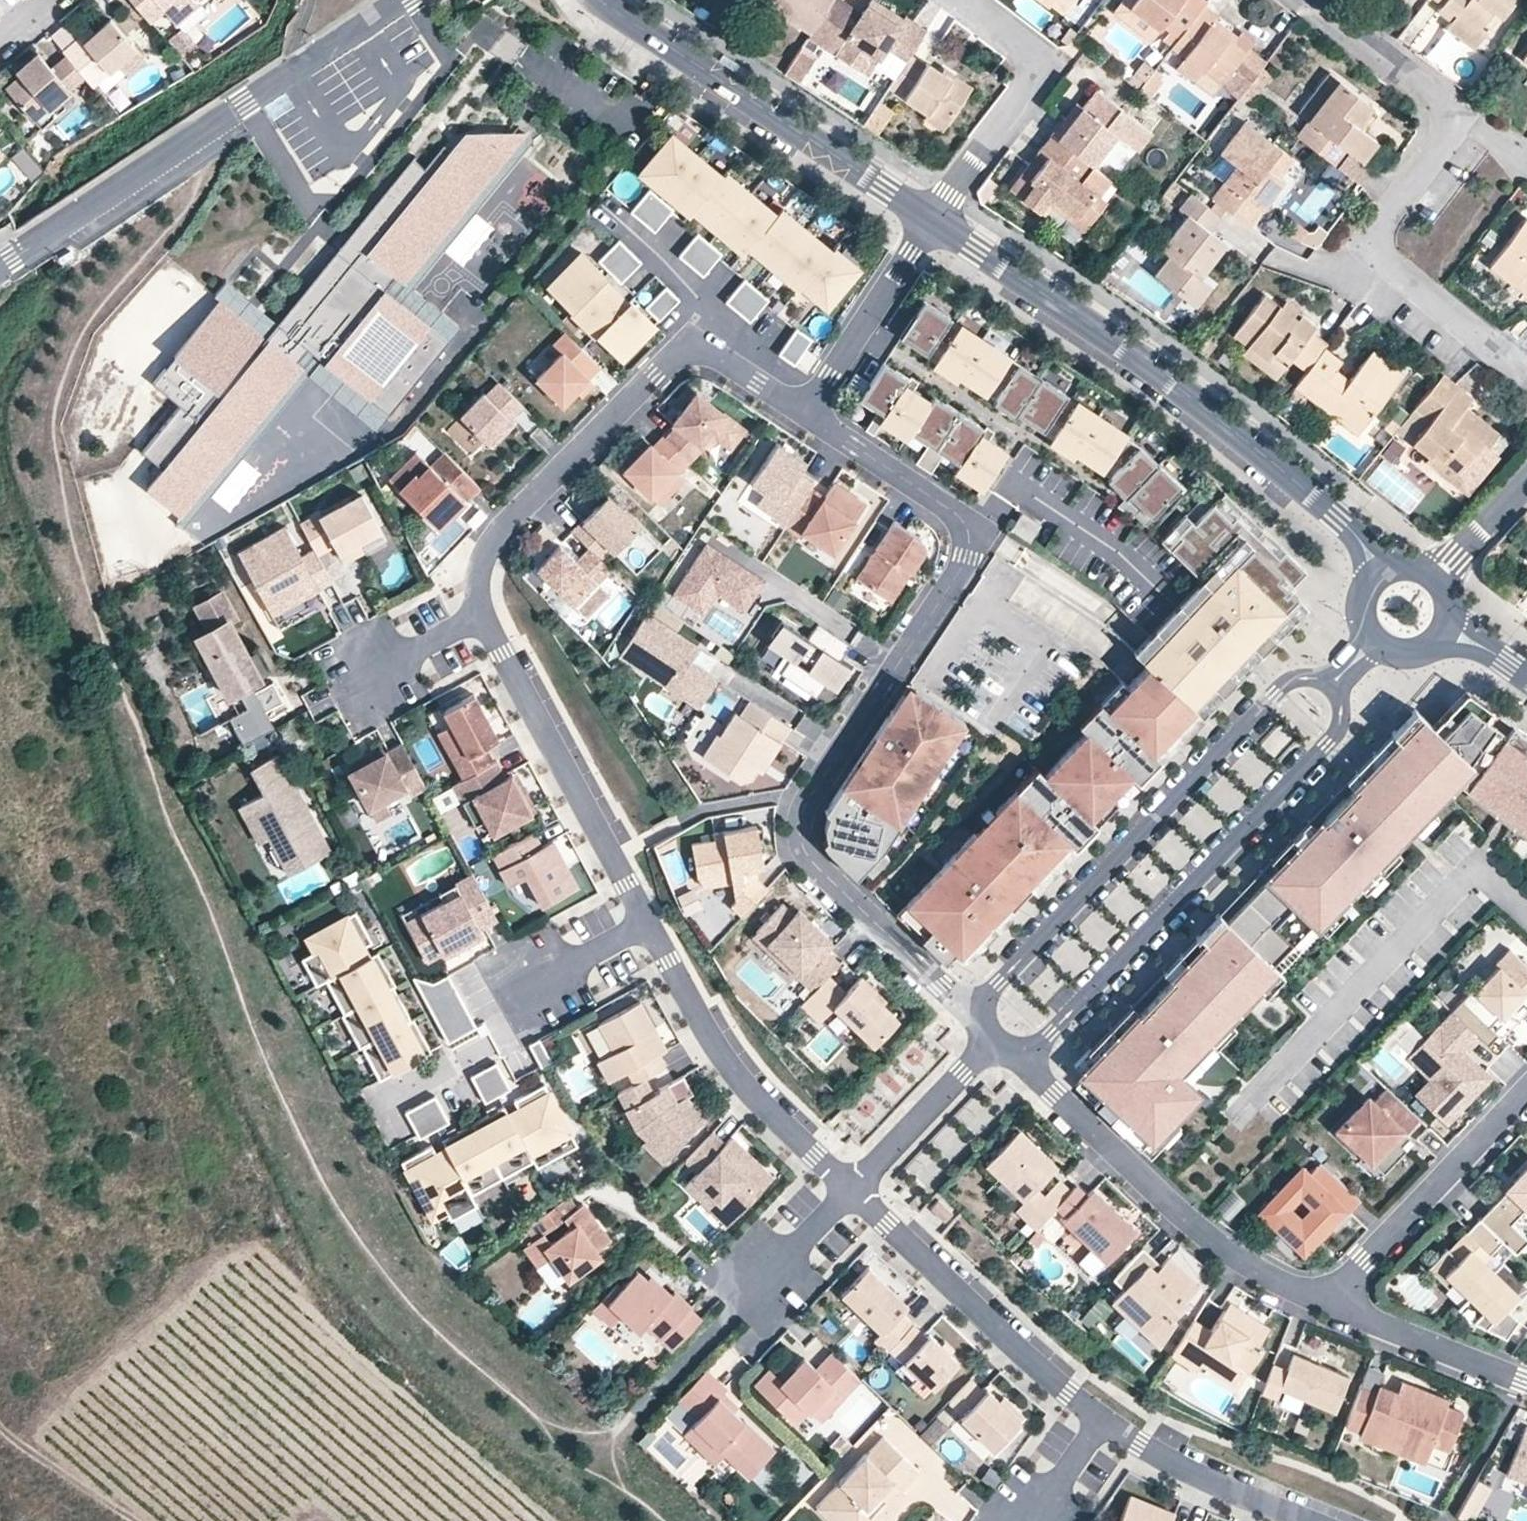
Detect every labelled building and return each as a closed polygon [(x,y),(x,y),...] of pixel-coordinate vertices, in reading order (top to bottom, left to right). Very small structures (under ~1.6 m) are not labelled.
[(150,22),(165,9),(162,5),(168,0),(131,0),(150,22)] [(763,2),(810,33),(831,0),(765,0),(763,2)] [(905,17),(899,24),(886,16),(891,10),(876,0),(870,0),(835,52),(863,70),(869,62),(874,65),(885,47),(905,60),(909,55),(926,30),(905,17)] [(1071,0),(1050,0),(1047,3),(1061,13),(1071,0)] [(1129,6),(1134,0),(1123,0),(1115,11),(1152,39),(1160,29),(1129,6)] [(1206,0),(1134,0),(1129,6),(1160,29),(1163,25),(1178,37),(1200,8),(1203,4),(1206,0)] [(1502,16),(1514,0),(1437,0),(1455,14),(1449,21),(1445,27),(1473,49),(1490,27),(1484,22),(1493,10),(1500,15),(1499,15),(1502,16)] [(1216,14),(1203,4),(1200,8),(1213,18),(1216,14)] [(1455,14),(1442,4),(1436,11),(1449,21),(1455,14)] [(1246,52),(1209,23),(1213,18),(1200,8),(1178,37),(1170,47),(1183,57),(1202,72),(1220,85),(1246,52)] [(1499,15),(1500,15),(1493,10),(1484,22),(1490,27),(1499,15)] [(87,81),(129,44),(103,14),(88,27),(77,37),(73,32),(57,46),(61,51),(79,71),(87,81)] [(1238,37),(1213,18),(1209,23),(1234,43),(1238,37)] [(77,37),(88,27),(85,22),(73,32),(77,37)] [(1059,38),(1065,42),(1074,30),(1068,26),(1059,38)] [(1238,37),(1234,43),(1246,52),(1253,42),(1241,33),(1238,37)] [(79,71),(61,51),(46,64),(32,48),(9,67),(13,72),(0,83),(0,84),(27,115),(79,71)] [(812,55),(800,48),(789,64),(801,73),(812,55)] [(1262,64),(1246,52),(1220,85),(1236,98),(1240,93),(1260,67),(1262,64)] [(943,131),(972,87),(952,74),(950,78),(926,62),(925,65),(909,55),(905,60),(888,87),(928,113),(924,119),(943,131)] [(1175,67),(1195,82),(1202,72),(1183,57),(1175,67)] [(1138,89),(1154,69),(1143,60),(1128,81),(1138,89)] [(801,73),(789,64),(783,73),(795,81),(801,73)] [(1250,100),(1270,74),(1260,67),(1240,93),(1250,100)] [(1148,96),(1164,76),(1154,69),(1138,89),(1148,96)] [(1220,85),(1202,72),(1195,82),(1212,95),(1220,85)] [(1319,97),(1335,76),(1329,72),(1298,112),(1308,119),(1323,100),(1319,97)] [(1356,124),(1372,105),(1335,76),(1319,97),(1323,100),(1308,119),(1295,135),(1337,167),(1349,151),(1361,160),(1376,139),(1356,124)] [(1095,89),(1081,108),(1071,121),(1065,116),(1051,134),(1092,165),(1116,134),(1137,150),(1151,131),(1095,89)] [(875,97),(860,122),(876,132),(892,107),(875,97)] [(1071,121),(1081,108),(1075,103),(1065,116),(1071,121)] [(1279,176),(1266,166),(1280,149),(1244,121),(1219,153),(1236,165),(1211,197),(1216,200),(1210,208),(1221,217),(1227,209),(1243,221),(1250,227),(1285,181),(1279,176)] [(182,517),(304,370),(298,365),(309,350),(391,416),(449,344),(385,291),(397,277),(405,284),(522,141),(515,138),(507,135),(494,134),(478,136),(467,140),(455,148),(447,157),(441,151),(426,170),(414,161),(267,340),(221,302),(154,384),(181,406),(142,453),(163,471),(148,489),(182,517)] [(798,289),(801,286),(818,299),(820,296),(829,303),(858,268),(833,247),(831,250),(780,208),(775,214),(725,172),(722,176),(671,134),(639,173),(689,215),(693,211),(743,253),(748,247),(798,289)] [(1110,180),(1051,134),(1009,188),(1037,210),(1049,194),(1087,224),(1106,200),(1099,194),(1110,180)] [(522,141),(405,284),(413,290),(531,145),(522,141)] [(1279,176),(1292,158),(1280,149),(1266,166),(1279,176)] [(1361,160),(1349,151),(1337,167),(1361,186),(1374,170),(1361,160)] [(654,232),(673,209),(649,189),(630,212),(654,232)] [(1225,243),(1210,231),(1221,217),(1190,193),(1178,208),(1186,215),(1161,248),(1169,254),(1154,274),(1194,304),(1210,284),(1200,277),(1225,243)] [(1087,224),(1049,194),(1037,210),(1044,215),(1050,206),(1082,231),(1087,224)] [(1243,221),(1227,209),(1221,217),(1236,228),(1243,221)] [(1526,217),(1489,265),(1517,286),(1523,278),(1526,281),(1526,218),(1526,217)] [(1299,240),(1307,230),(1293,220),(1284,232),(1299,240)] [(721,254),(697,234),(678,256),(703,276),(721,254)] [(619,240),(617,242),(598,261),(620,283),(641,262),(619,240)] [(1154,274),(1169,254),(1161,248),(1146,268),(1154,274)] [(621,358),(654,325),(630,301),(628,303),(603,279),(605,277),(581,252),(548,286),(572,310),(570,312),(595,336),(597,334),(621,358)] [(397,277),(385,291),(449,344),(461,329),(413,290),(405,284),(397,277)] [(1523,278),(1517,286),(1526,294),(1526,281),(1523,278)] [(769,299),(744,279),(725,302),(750,322),(769,299)] [(666,286),(645,307),(658,321),(679,300),(666,286)] [(1316,326),(1300,314),(1297,318),(1280,306),(1264,293),(1233,334),(1247,345),(1267,360),(1274,350),(1289,361),(1291,359),(1306,370),(1323,348),(1327,343),(1311,331),(1316,326)] [(829,303),(820,296),(818,299),(826,306),(829,303)] [(950,319),(924,301),(901,336),(927,354),(935,342),(945,349),(935,364),(948,372),(948,373),(956,379),(959,375),(986,392),(993,381),(1003,387),(993,402),(1006,411),(1006,412),(1014,417),(1017,413),(1044,431),(1052,419),(1062,425),(1052,441),(1065,449),(1064,450),(1073,456),(1075,451),(1102,469),(1110,457),(1122,465),(1108,479),(1119,490),(1118,491),(1125,498),(1129,494),(1141,506),(1134,514),(1145,524),(1181,486),(1158,464),(1157,465),(1138,447),(1123,437),(1125,434),(1099,416),(1098,417),(1066,397),(1067,395),(1040,378),(1039,379),(1008,358),(1009,357),(982,339),(981,341),(950,320),(950,319)] [(1300,314),(1284,301),(1280,306),(1297,318),(1300,314)] [(789,367),(809,343),(794,331),(774,355),(789,367)] [(587,377),(599,365),(565,332),(552,344),(560,352),(535,378),(561,403),(574,390),(577,393),(590,379),(587,377)] [(1289,361),(1274,350),(1267,360),(1247,345),(1242,352),(1276,378),(1289,361)] [(1358,433),(1403,374),(1371,350),(1348,380),(1344,386),(1330,376),(1335,370),(1342,361),(1323,348),(1306,370),(1295,385),(1358,433)] [(391,416),(309,350),(298,365),(304,370),(310,375),(379,430),(391,416)] [(1005,452),(987,441),(994,431),(986,426),(984,429),(934,396),(930,402),(912,391),(918,382),(910,376),(908,379),(883,363),(859,399),(877,411),(865,430),(873,435),(881,422),(906,438),(910,432),(928,444),(915,463),(930,473),(943,454),(960,465),(956,471),(981,488),(1005,452)] [(304,370),(182,517),(189,523),(310,375),(304,370)] [(1348,380),(1335,370),(1330,376),(1344,386),(1348,380)] [(1499,434),(1476,415),(1474,419),(1463,410),(1465,407),(1472,398),(1442,374),(1414,408),(1429,420),(1412,441),(1431,456),(1434,452),(1459,473),(1470,459),(1482,444),(1487,448),(1499,434)] [(510,419),(523,406),(499,382),(486,395),(483,393),(460,416),(491,446),(505,432),(501,428),(510,419)] [(661,434),(683,456),(698,441),(702,444),(711,433),(725,443),(739,425),(692,389),(669,419),(673,421),(661,434)] [(1476,415),(1465,407),(1463,410),(1474,419),(1476,415)] [(1412,441),(1429,420),(1414,408),(1397,429),(1412,441)] [(505,432),(514,423),(510,419),(501,428),(505,432)] [(661,434),(659,432),(648,443),(645,439),(619,465),(653,499),(679,473),(673,467),(683,456),(661,434)] [(1379,453),(1393,461),(1403,444),(1389,436),(1379,453)] [(795,469),(802,459),(773,439),(747,479),(761,488),(753,501),(768,511),(783,521),(807,484),(811,479),(795,469)] [(1481,468),(1493,453),(1487,448),(1482,444),(1470,459),(1481,468)] [(480,487),(444,452),(420,476),(417,472),(400,490),(440,529),(457,512),(454,509),(463,500),(465,502),(480,487)] [(1459,473),(1434,452),(1431,456),(1427,461),(1452,481),(1459,473)] [(420,476),(429,467),(415,453),(389,479),(400,490),(417,472),(420,476)] [(753,501),(761,488),(747,479),(734,498),(748,507),(753,501)] [(847,523),(862,500),(830,479),(821,493),(807,484),(783,521),(782,523),(796,532),(799,528),(830,548),(842,530),(838,527),(843,519),(847,523)] [(1212,503),(1230,520),(1235,515),(1241,508),(1223,492),(1212,503)] [(319,515),(301,525),(314,549),(316,553),(333,544),(340,557),(353,549),(355,553),(361,550),(362,550),(358,541),(380,528),(362,495),(321,517),(319,515)] [(582,520),(572,531),(589,548),(602,560),(612,550),(635,572),(660,547),(645,532),(637,540),(631,534),(639,526),(607,495),(592,510),(597,514),(587,524),(582,520)] [(457,512),(465,502),(463,500),(454,509),(457,512)] [(768,511),(753,501),(748,507),(764,517),(768,511)] [(1259,538),(1235,515),(1230,520),(1212,503),(1193,523),(1190,520),(1177,533),(1180,537),(1169,549),(1201,579),(1210,588),(1142,659),(1149,666),(1191,706),(1296,595),(1288,588),(1305,570),(1284,549),(1273,561),(1254,543),(1259,538)] [(1241,508),(1235,515),(1259,538),(1265,532),(1241,508)] [(587,524),(597,514),(592,510),(582,520),(587,524)] [(1184,514),(1171,528),(1177,533),(1190,520),(1184,514)] [(842,530),(847,523),(843,519),(838,527),(842,530)] [(903,576),(919,550),(920,549),(921,547),(921,544),(920,541),(918,539),(917,537),(915,536),(890,519),(852,577),(887,600),(899,581),(894,578),(897,572),(903,576)] [(316,553),(314,549),(301,556),(284,526),(269,535),(274,545),(243,562),(271,615),(318,589),(332,582),(316,553)] [(637,540),(645,532),(639,526),(631,534),(637,540)] [(1171,528),(1160,540),(1169,549),(1180,537),(1177,533),(1171,528)] [(1273,561),(1284,549),(1265,532),(1259,538),(1254,543),(1273,561)] [(243,562),(274,545),(269,535),(238,552),(243,562)] [(761,578),(724,554),(721,558),(716,554),(719,551),(704,541),(670,592),(700,612),(714,591),(741,609),(761,578)] [(597,583),(611,569),(602,560),(589,548),(575,561),(560,545),(537,568),(575,606),(597,583)] [(353,549),(340,557),(342,560),(355,553),(353,549)] [(899,581),(903,576),(897,572),(894,578),(899,581)] [(1201,579),(1132,650),(1142,659),(1210,588),(1201,579)] [(194,602),(196,606),(201,604),(214,597),(227,589),(231,587),(229,583),(194,602)] [(607,593),(597,583),(575,606),(585,615),(607,593)] [(240,614),(244,611),(231,587),(227,589),(237,608),(240,614)] [(264,676),(254,657),(235,623),(233,618),(240,614),(237,608),(227,589),(214,597),(201,604),(213,627),(209,630),(207,631),(221,656),(215,659),(233,693),(242,687),(251,705),(233,715),(248,741),(278,725),(254,681),(264,676)] [(279,629),(326,604),(318,589),(271,615),(279,629)] [(1201,715),(1306,605),(1296,595),(1191,706),(1201,715)] [(196,606),(209,630),(213,627),(201,604),(196,606)] [(240,614),(233,618),(235,623),(247,616),(244,611),(240,614)] [(697,648),(646,614),(620,654),(671,688),(697,648)] [(842,660),(852,646),(851,645),(819,624),(809,639),(782,621),(772,637),(794,652),(781,672),(817,697),(828,681),(835,686),(849,665),(842,660)] [(764,644),(757,655),(774,664),(781,653),(764,644)] [(270,672),(260,653),(254,657),(264,676),(270,672)] [(965,961),(1088,833),(1082,828),(1090,819),(1095,825),(1138,780),(1132,775),(1141,766),(1147,771),(1201,715),(1191,706),(1149,666),(1128,687),(1107,709),(1100,701),(1078,724),(1086,731),(1044,775),(1037,767),(1015,790),(1023,797),(982,840),(974,833),(942,866),(950,874),(944,880),(936,873),(896,915),(944,962),(955,951),(965,961)] [(699,706),(717,679),(703,670),(685,698),(699,706)] [(1107,709),(1128,687),(1120,680),(1100,701),(1107,709)] [(914,691),(908,699),(897,715),(891,711),(869,744),(824,811),(828,814),(839,821),(833,830),(826,838),(822,842),(829,852),(856,877),(882,849),(890,836),(884,832),(892,820),(909,795),(910,792),(925,769),(933,758),(940,762),(965,724),(914,691)] [(1432,726),(1425,734),(1433,741),(1475,697),(1466,691),(1432,726)] [(461,779),(492,763),(484,747),(497,740),(472,695),(442,711),(449,724),(459,743),(445,750),(461,779)] [(897,715),(908,699),(901,695),(891,711),(897,715)] [(1275,969),(1271,964),(1312,921),(1316,925),(1336,905),(1356,884),(1392,847),(1404,834),(1430,807),(1455,780),(1465,788),(1472,779),(1487,790),(1480,799),(1501,814),(1512,822),(1518,813),(1526,819),(1526,742),(1524,746),(1506,733),(1512,724),(1475,697),(1433,741),(1425,734),(1409,750),(1399,740),(1351,790),(1348,793),(1353,798),(1345,805),(1341,800),(1313,830),(1275,869),(1225,923),(1169,980),(1138,1013),(1117,1035),(1120,1039),(1108,1052),(1105,1048),(1082,1072),(1085,1075),(1152,1140),(1172,1119),(1197,1093),(1183,1080),(1176,1073),(1227,1019),(1256,988),(1275,969)] [(791,728),(751,701),(741,717),(780,743),(791,728)] [(1414,709),(1391,733),(1399,740),(1409,750),(1425,734),(1432,726),(1414,709)] [(770,759),(780,743),(741,717),(734,713),(719,736),(716,734),(702,756),(740,781),(748,780),(764,755),(770,759)] [(435,732),(445,750),(459,743),(449,724),(435,732)] [(1512,724),(1506,733),(1524,746),(1526,742),(1526,735),(1512,724)] [(1351,790),(1399,740),(1391,733),(1343,783),(1351,790)] [(425,786),(402,743),(385,753),(373,758),(371,754),(347,767),(369,807),(382,800),(403,789),(408,797),(426,787),(425,786)] [(373,758),(385,753),(382,748),(371,754),(373,758)] [(328,852),(306,811),(298,815),(293,806),(302,802),(276,754),(250,769),(263,793),(239,806),(259,842),(268,838),(281,863),(297,855),(303,866),(328,852)] [(761,773),(770,759),(764,755),(755,769),(761,773)] [(925,769),(932,774),(940,762),(933,758),(925,769)] [(504,779),(494,761),(461,779),(453,784),(462,801),(472,796),(484,819),(492,833),(530,813),(509,776),(504,779)] [(1138,780),(1147,771),(1141,766),(1132,775),(1138,780)] [(915,799),(932,774),(925,769),(910,792),(909,795),(915,799)] [(515,773),(509,776),(530,813),(535,810),(515,773)] [(1487,790),(1472,779),(1465,788),(1480,799),(1487,790)] [(982,840),(1023,797),(1015,790),(974,833),(982,840)] [(1345,805),(1353,798),(1348,793),(1341,800),(1345,805)] [(898,824),(915,799),(909,795),(892,820),(898,824)] [(474,824),(484,819),(472,796),(462,801),(474,824)] [(382,800),(369,807),(376,821),(389,813),(382,800)] [(306,811),(302,802),(293,806),(298,815),(306,811)] [(1412,841),(1438,814),(1430,807),(1404,834),(1412,841)] [(1518,813),(1512,822),(1526,831),(1526,829),(1526,819),(1518,813)] [(833,830),(839,821),(828,814),(827,817),(825,821),(825,824),(824,828),(825,832),(825,836),(826,838),(833,830)] [(1088,833),(1095,825),(1090,819),(1082,828),(1088,833)] [(890,836),(898,824),(892,820),(884,832),(890,836)] [(1275,869),(1313,830),(1305,823),(1268,862),(1275,869)] [(730,905),(741,916),(767,888),(757,877),(757,874),(756,868),(764,866),(756,826),(714,834),(715,840),(691,844),(697,875),(704,887),(731,881),(735,900),(730,905)] [(533,831),(492,853),(500,868),(499,869),(508,885),(526,876),(542,905),(577,886),(567,867),(562,869),(557,859),(561,857),(552,840),(541,846),(533,831)] [(1392,847),(1356,884),(1364,891),(1400,854),(1392,847)] [(287,874),(303,866),(297,855),(281,863),(287,874)] [(567,867),(561,857),(557,859),(562,869),(567,867)] [(944,880),(950,874),(942,866),(936,873),(944,880)] [(497,918),(473,875),(455,884),(460,893),(405,923),(425,960),(441,951),(481,930),(480,930),(480,928),(497,918)] [(455,884),(401,914),(405,923),(460,893),(455,884)] [(832,970),(840,962),(824,948),(826,945),(820,939),(819,929),(810,920),(801,921),(793,914),(782,904),(756,932),(799,973),(796,976),(796,977),(812,992),(828,975),(832,970)] [(1336,905),(1316,925),(1320,928),(1324,933),(1344,913),(1336,905)] [(798,909),(793,914),(801,921),(810,920),(798,909)] [(413,1023),(395,989),(397,988),(379,955),(371,960),(363,964),(360,958),(367,954),(365,950),(374,945),(355,911),(306,939),(313,952),(301,958),(316,985),(325,980),(334,995),(342,991),(352,1009),(344,1013),(342,1014),(349,1028),(357,1024),(367,1042),(361,1045),(369,1060),(377,1056),(387,1074),(431,1050),(415,1021),(413,1023)] [(1169,980),(1225,923),(1217,916),(1162,973),(1169,980)] [(1279,971),(1320,928),(1316,925),(1312,921),(1271,964),(1275,969),(1278,972),(1279,971)] [(831,941),(819,929),(820,939),(826,945),(831,941)] [(794,978),(796,976),(799,973),(756,932),(751,937),(794,978)] [(1451,1011),(1479,1038),(1487,1045),(1497,1035),(1488,1026),(1499,1015),(1504,1010),(1505,1012),(1525,991),(1526,993),(1526,966),(1510,949),(1496,964),(1499,966),(1475,991),(1473,988),(1451,1011)] [(363,964),(371,960),(367,954),(360,958),(363,964)] [(1275,969),(1256,988),(1264,996),(1283,976),(1279,971),(1278,972),(1275,969)] [(832,970),(828,975),(846,992),(850,987),(832,970)] [(477,1026),(449,974),(433,982),(420,989),(449,1042),(477,1026)] [(828,975),(801,1003),(819,1021),(823,1017),(834,1006),(859,1030),(873,1044),(897,1019),(882,1004),(869,991),(872,988),(861,977),(850,987),(846,992),(828,975)] [(433,982),(414,977),(420,989),(433,982)] [(885,1000),(872,988),(869,991),(882,1004),(885,1000)] [(352,1009),(342,991),(334,995),(344,1013),(352,1009)] [(643,1079),(663,1068),(656,1055),(665,1050),(658,1037),(654,1039),(650,1033),(654,1030),(639,1002),(597,1024),(603,1036),(611,1052),(595,1061),(606,1082),(625,1072),(632,1085),(643,1079)] [(1117,1035),(1138,1013),(1130,1006),(1074,1065),(1082,1072),(1105,1048),(1113,1040),(1117,1035)] [(1465,1053),(1479,1038),(1451,1011),(1407,1057),(1434,1082),(1419,1098),(1445,1123),(1489,1077),(1465,1053)] [(1235,1026),(1227,1019),(1176,1073),(1183,1080),(1235,1026)] [(367,1042),(357,1024),(349,1028),(359,1046),(361,1045),(367,1042)] [(485,1030),(452,1046),(463,1068),(496,1052),(485,1030)] [(1108,1052),(1120,1039),(1117,1035),(1113,1040),(1105,1048),(1108,1052)] [(551,1061),(539,1039),(528,1044),(541,1067),(551,1061)] [(387,1074),(377,1056),(369,1060),(379,1079),(387,1074)] [(511,1088),(497,1062),(471,1076),(485,1103),(511,1088)] [(1085,1075),(1077,1083),(1145,1148),(1152,1140),(1085,1075)] [(680,1077),(657,1090),(658,1091),(652,1095),(643,1079),(632,1085),(615,1094),(624,1110),(623,1110),(633,1129),(643,1139),(639,1143),(660,1164),(704,1117),(684,1098),(690,1095),(680,1077)] [(577,1146),(544,1084),(514,1101),(518,1109),(515,1111),(519,1118),(512,1122),(508,1114),(504,1106),(491,1113),(442,1140),(446,1148),(451,1156),(444,1159),(440,1151),(436,1154),(432,1145),(401,1162),(432,1219),(446,1211),(451,1220),(477,1205),(471,1194),(487,1186),(482,1175),(511,1159),(517,1169),(533,1161),(537,1168),(577,1146)] [(1405,1134),(1419,1119),(1386,1087),(1372,1102),(1367,1098),(1334,1133),(1354,1152),(1361,1145),(1374,1156),(1370,1160),(1383,1173),(1406,1149),(1402,1145),(1409,1137),(1405,1134)] [(450,1122),(435,1095),(405,1112),(419,1138),(450,1122)] [(519,1118),(515,1111),(508,1114),(512,1122),(519,1118)] [(1055,1207),(1056,1206),(1036,1187),(1031,1182),(1036,1177),(1041,1182),(1057,1165),(1019,1129),(985,1163),(999,1177),(1023,1200),(1015,1208),(1036,1228),(1055,1207)] [(725,1143),(713,1132),(685,1161),(697,1172),(685,1185),(712,1211),(723,1200),(737,1213),(770,1179),(755,1166),(747,1165),(739,1158),(747,1150),(732,1136),(725,1143)] [(451,1156),(446,1148),(440,1151),(444,1159),(451,1156)] [(759,1162),(747,1150),(739,1158),(747,1165),(755,1166),(759,1162)] [(487,1186),(517,1169),(511,1159),(482,1175),(487,1186)] [(759,1162),(755,1166),(770,1179),(773,1176),(759,1162)] [(1321,1164),(1310,1175),(1350,1213),(1361,1202),(1321,1164)] [(1310,1175),(1302,1167),(1266,1205),(1279,1217),(1274,1223),(1303,1251),(1329,1224),(1334,1229),(1350,1213),(1310,1175)] [(1479,1219),(1505,1243),(1517,1229),(1511,1223),(1526,1207),(1526,1208),(1526,1167),(1514,1181),(1518,1186),(1512,1192),(1508,1187),(1507,1188),(1507,1189),(1479,1219)] [(1036,1177),(1031,1182),(1036,1187),(1041,1182),(1036,1177)] [(1514,1181),(1508,1187),(1512,1192),(1518,1186),(1514,1181)] [(1087,1196),(1076,1185),(1056,1206),(1055,1207),(1066,1218),(1062,1222),(1106,1263),(1137,1231),(1122,1218),(1119,1222),(1115,1218),(1118,1214),(1093,1190),(1087,1196)] [(576,1209),(567,1196),(527,1226),(531,1233),(520,1241),(538,1266),(551,1256),(568,1278),(590,1262),(587,1257),(596,1250),(609,1241),(582,1204),(576,1209)] [(723,1200),(712,1211),(727,1225),(737,1213),(723,1200)] [(1505,1243),(1479,1219),(1465,1233),(1474,1241),(1458,1259),(1449,1250),(1446,1247),(1427,1267),(1448,1287),(1454,1280),(1469,1295),(1483,1308),(1472,1320),(1503,1340),(1516,1321),(1503,1309),(1524,1287),(1501,1264),(1513,1251),(1505,1243)] [(1517,1229),(1505,1243),(1513,1251),(1515,1253),(1526,1241),(1526,1239),(1517,1229)] [(1458,1259),(1474,1241),(1465,1233),(1449,1250),(1458,1259)] [(1153,1259),(1142,1247),(1112,1278),(1123,1289),(1111,1301),(1147,1336),(1168,1314),(1172,1317),(1187,1302),(1185,1300),(1198,1286),(1168,1257),(1160,1265),(1155,1271),(1148,1264),(1153,1259)] [(590,1262),(599,1255),(596,1250),(587,1257),(590,1262)] [(1160,1265),(1153,1259),(1148,1264),(1155,1271),(1160,1265)] [(888,1348),(913,1323),(900,1312),(902,1310),(892,1300),(896,1295),(867,1268),(840,1295),(880,1333),(873,1340),(885,1352),(888,1348)] [(672,1350),(700,1320),(689,1308),(691,1307),(674,1291),(671,1295),(658,1283),(654,1288),(646,1280),(636,1271),(621,1287),(616,1282),(598,1302),(616,1319),(621,1314),(638,1331),(641,1328),(645,1323),(661,1338),(672,1350)] [(654,1288),(658,1283),(650,1275),(646,1280),(654,1288)] [(1454,1280),(1448,1287),(1442,1293),(1458,1307),(1469,1295),(1454,1280)] [(906,1305),(896,1295),(892,1300),(902,1310),(906,1305)] [(1483,1308),(1469,1295),(1458,1307),(1472,1320),(1483,1308)] [(616,1319),(598,1302),(593,1307),(611,1325),(616,1319)] [(1229,1302),(1224,1309),(1232,1315),(1238,1307),(1229,1302)] [(1210,1330),(1194,1319),(1172,1353),(1197,1369),(1202,1362),(1212,1347),(1235,1362),(1243,1368),(1247,1371),(1263,1347),(1257,1344),(1268,1327),(1238,1307),(1232,1315),(1224,1309),(1210,1330)] [(1175,1320),(1172,1317),(1168,1314),(1147,1336),(1158,1346),(1175,1320)] [(927,1336),(913,1323),(888,1348),(903,1361),(902,1363),(916,1376),(919,1373),(933,1387),(958,1361),(950,1353),(941,1344),(930,1333),(927,1336)] [(945,1340),(941,1344),(950,1353),(954,1348),(945,1340)] [(860,1378),(833,1352),(816,1369),(805,1358),(781,1382),(769,1370),(756,1383),(795,1422),(819,1397),(831,1408),(860,1378)] [(1287,1369),(1273,1363),(1261,1392),(1276,1398),(1280,1388),(1303,1398),(1336,1411),(1350,1376),(1318,1364),(1317,1367),(1309,1364),(1310,1360),(1293,1353),(1287,1369)] [(722,1391),(726,1387),(706,1368),(679,1397),(699,1416),(718,1396),(722,1391)] [(985,1391),(971,1379),(949,1402),(963,1415),(960,1418),(993,1449),(1024,1416),(1011,1404),(1007,1408),(999,1400),(987,1389),(985,1391)] [(1448,1449),(1462,1412),(1445,1405),(1448,1398),(1411,1384),(1406,1396),(1378,1385),(1375,1392),(1360,1387),(1345,1424),(1360,1430),(1358,1435),(1375,1441),(1378,1435),(1426,1454),(1431,1442),(1448,1449)] [(722,1391),(718,1396),(733,1410),(737,1406),(722,1391)] [(1011,1404),(1003,1395),(999,1400),(1007,1408),(1011,1404)] [(733,1410),(718,1396),(683,1433),(699,1448),(703,1444),(714,1443),(749,1476),(775,1448),(733,1410)] [(807,1433),(831,1408),(819,1397),(795,1422),(807,1433)] [(928,1441),(945,1429),(936,1416),(919,1428),(928,1441)] [(1525,1426),(1506,1474),(1526,1483),(1526,1427),(1525,1426)] [(833,1445),(842,1454),(852,1444),(843,1435),(833,1445)] [(1426,1454),(1378,1435),(1375,1441),(1423,1461),(1426,1454)] [(888,1515),(908,1495),(902,1489),(919,1471),(883,1436),(866,1454),(865,1453),(839,1481),(839,1482),(824,1498),(845,1518),(841,1520),(872,1520),(877,1516),(867,1507),(873,1500),(883,1509),(888,1515)] [(1426,1454),(1423,1461),(1445,1470),(1453,1451),(1448,1449),(1431,1442),(1426,1454)] [(714,1462),(724,1452),(714,1443),(703,1444),(699,1448),(714,1462)] [(1489,1487),(1476,1479),(1454,1515),(1470,1520),(1489,1487)] [(1120,1520),(1171,1520),(1174,1515),(1129,1497),(1120,1520)] [(845,1518),(824,1498),(815,1507),(830,1520),(841,1520),(845,1518)] [(867,1507),(877,1516),(883,1509),(873,1500),(867,1507)] [(872,1520),(883,1520),(888,1515),(883,1509),(877,1516),(872,1520)]
